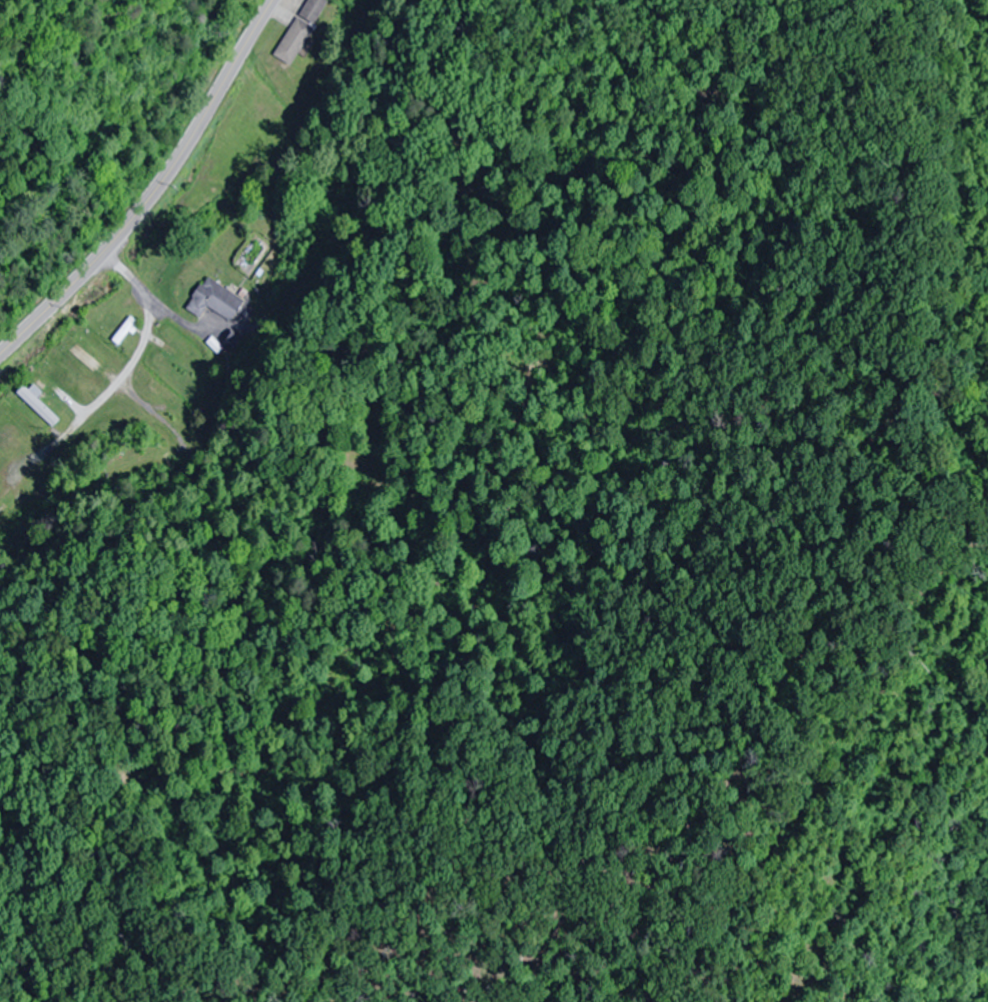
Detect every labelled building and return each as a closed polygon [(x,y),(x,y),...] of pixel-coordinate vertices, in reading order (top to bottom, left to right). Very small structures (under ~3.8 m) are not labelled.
[(327,0),(308,0),(276,57),(293,67),(330,1),(327,0)] [(187,310),(201,319),(208,308),(232,322),(245,301),(207,278),(187,310)] [(140,324),(132,318),(113,340),(121,347),(140,324)] [(53,428),(61,420),(38,398),(43,393),(35,385),(29,392),(24,387),(18,394),(53,428)]
